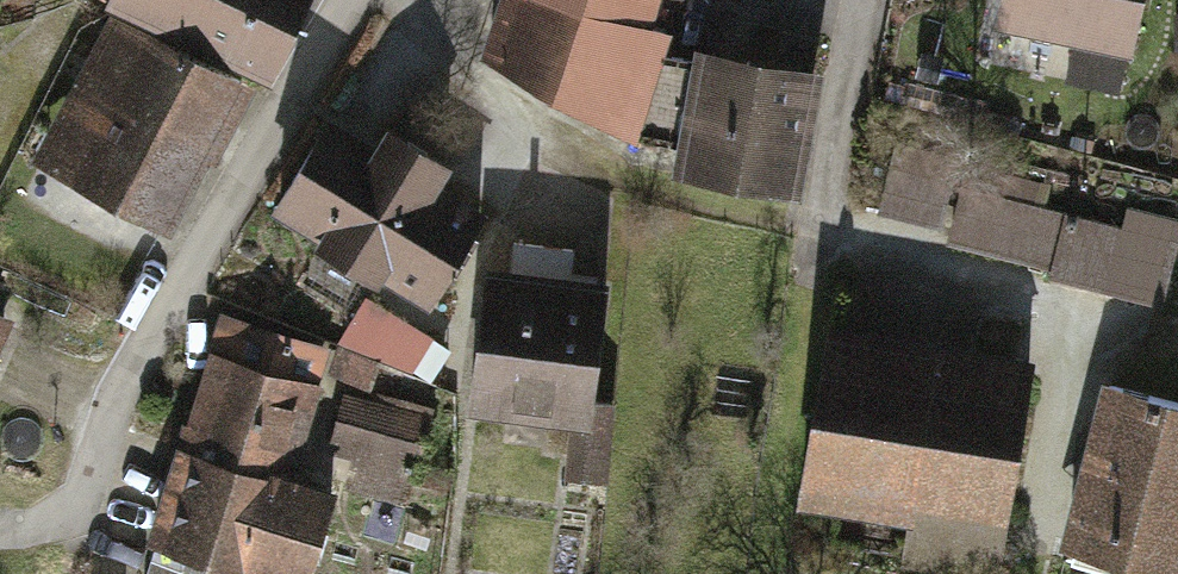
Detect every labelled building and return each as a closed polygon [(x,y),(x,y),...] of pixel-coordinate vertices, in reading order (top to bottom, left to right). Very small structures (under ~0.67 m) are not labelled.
[(56,1),(264,98),(310,0),(56,0),(56,1)] [(479,69),(617,142),(657,0),(500,0),(479,69)] [(990,40),(1127,70),(1143,0),(999,0),(990,40)] [(100,30),(30,164),(166,236),(236,102),(100,30)] [(818,79),(693,56),(668,186),(794,209),(818,79)] [(490,209),(330,125),(271,237),(431,321),(490,209)] [(1126,229),(888,166),(874,220),(944,238),(941,250),(1109,294),(1126,229)] [(599,287),(483,274),(466,422),(583,435),(599,287)] [(433,343),(359,306),(327,369),(401,406),(433,343)] [(0,322),(0,350),(11,327),(0,322)] [(822,337),(794,514),(907,532),(901,569),(934,573),(999,573),(1031,369),(822,337)] [(197,357),(141,547),(234,573),(305,573),(329,491),(291,480),(317,392),(197,357)] [(1097,386),(1051,555),(1124,573),(1177,573),(1177,408),(1097,386)] [(432,422),(338,397),(323,453),(356,462),(346,500),(406,516),(432,422)]
